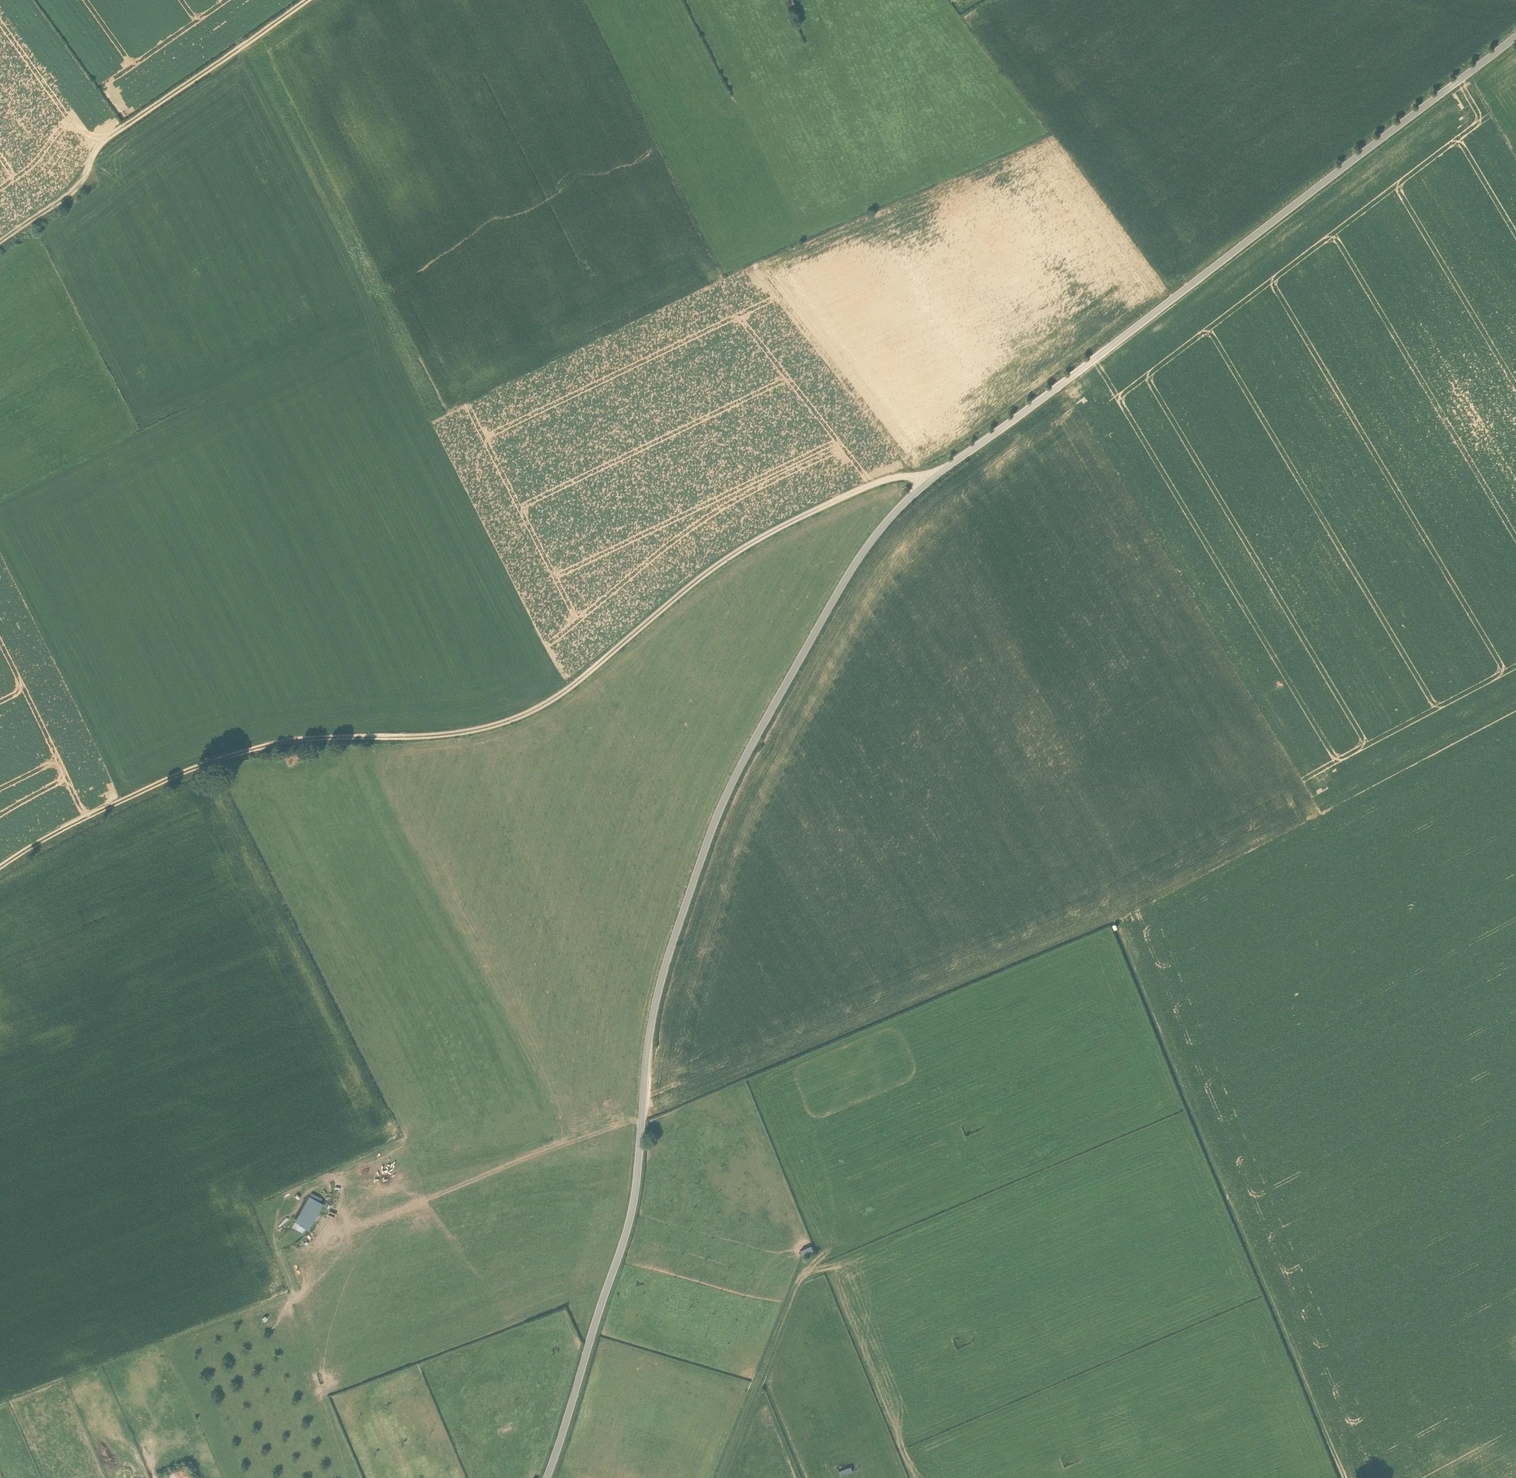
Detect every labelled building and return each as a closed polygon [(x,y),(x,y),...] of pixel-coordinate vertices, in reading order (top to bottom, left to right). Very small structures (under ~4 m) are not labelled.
[(307,1226),(311,1228),(326,1197),(311,1191),(295,1226),(304,1231),(307,1226)]
